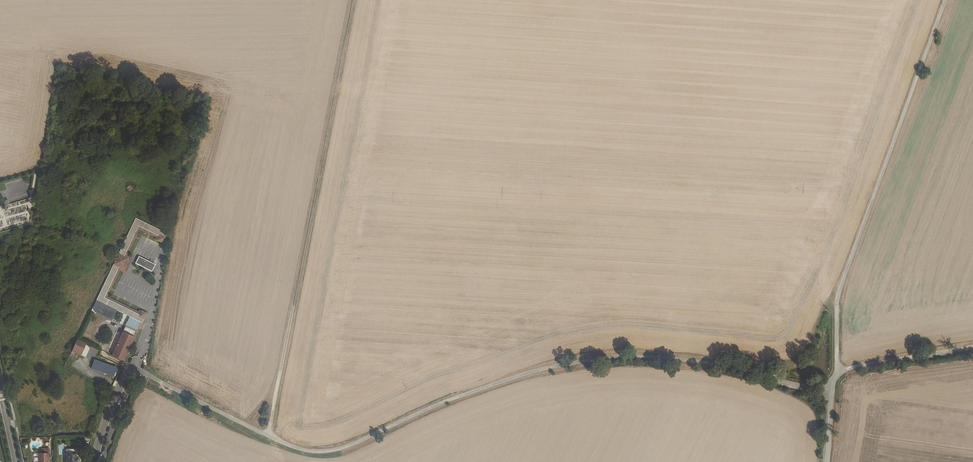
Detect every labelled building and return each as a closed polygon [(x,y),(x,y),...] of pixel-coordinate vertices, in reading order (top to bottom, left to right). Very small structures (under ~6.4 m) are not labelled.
[(143,323),(146,313),(142,311),(140,315),(104,298),(119,267),(123,269),(128,259),(124,257),(138,226),(159,236),(157,241),(162,243),(167,232),(136,218),(96,301),(143,323)] [(140,315),(142,311),(140,310),(139,312),(107,297),(120,270),(126,273),(133,259),(127,256),(139,229),(156,237),(155,240),(157,241),(159,236),(138,226),(124,257),(128,259),(123,269),(119,267),(104,298),(140,315)] [(139,257),(135,264),(152,273),(155,266),(139,257)] [(120,324),(125,326),(129,317),(123,315),(120,324)] [(125,361),(128,355),(136,337),(123,332),(113,354),(125,361)] [(87,343),(78,339),(73,351),(82,355),(87,343)] [(118,368),(95,360),(93,368),(115,376),(118,368)] [(66,450),(66,461),(77,461),(77,458),(76,458),(76,449),(66,450)] [(49,453),(42,453),(38,454),(39,461),(49,461),(51,461),(51,457),(49,457),(49,453)]
